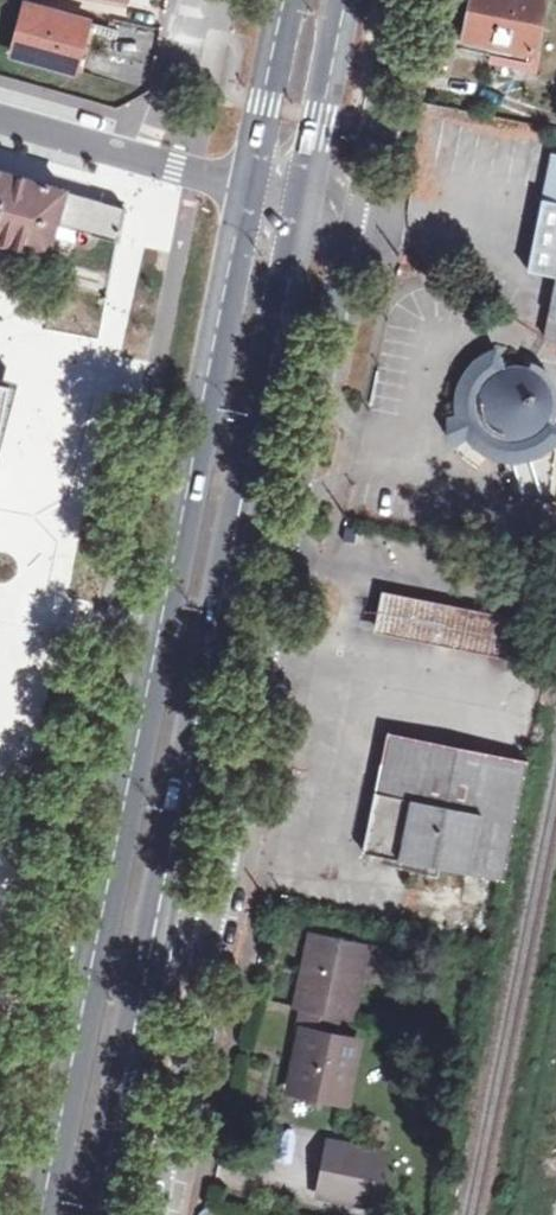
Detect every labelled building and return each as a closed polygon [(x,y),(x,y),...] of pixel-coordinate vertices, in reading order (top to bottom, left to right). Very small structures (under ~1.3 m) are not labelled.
[(466,35),(497,41),(494,57),(532,64),(546,0),(473,0),(466,35)] [(86,24),(27,7),(13,55),(73,71),(80,48),(86,24)] [(552,152),(539,215),(528,267),(555,273),(555,153),(552,152)] [(8,239),(49,251),(54,235),(57,223),(79,230),(120,241),(126,210),(90,200),(0,174),(0,237),(8,239)] [(79,230),(57,223),(54,235),(76,241),(79,230)] [(544,334),(555,341),(555,277),(544,334)] [(496,344),(480,353),(467,366),(459,381),(456,400),(457,411),(448,413),(447,428),(455,441),(465,453),(481,464),(490,452),(497,455),(507,457),(514,458),(531,456),(549,447),(553,443),(555,440),(555,419),(554,418),(555,415),(555,380),(548,367),(533,358),(529,365),(528,365),(519,364),(513,364),(505,366),(496,344)] [(508,469),(515,492),(549,496),(555,449),(555,443),(553,443),(549,447),(531,456),(514,458),(507,457),(508,469)] [(532,618),(384,592),(377,636),(525,661),(532,618)] [(525,761),(385,732),(359,850),(499,880),(525,761)] [(359,946),(305,936),(286,1026),(296,1028),(284,1087),(340,1099),(353,1040),(327,1034),(331,1015),(344,1017),(359,946)] [(323,1164),(319,1190),(378,1198),(381,1170),(353,1166),(354,1142),(326,1138),(323,1164)] [(353,1166),(381,1170),(384,1147),(354,1142),(353,1166)]
